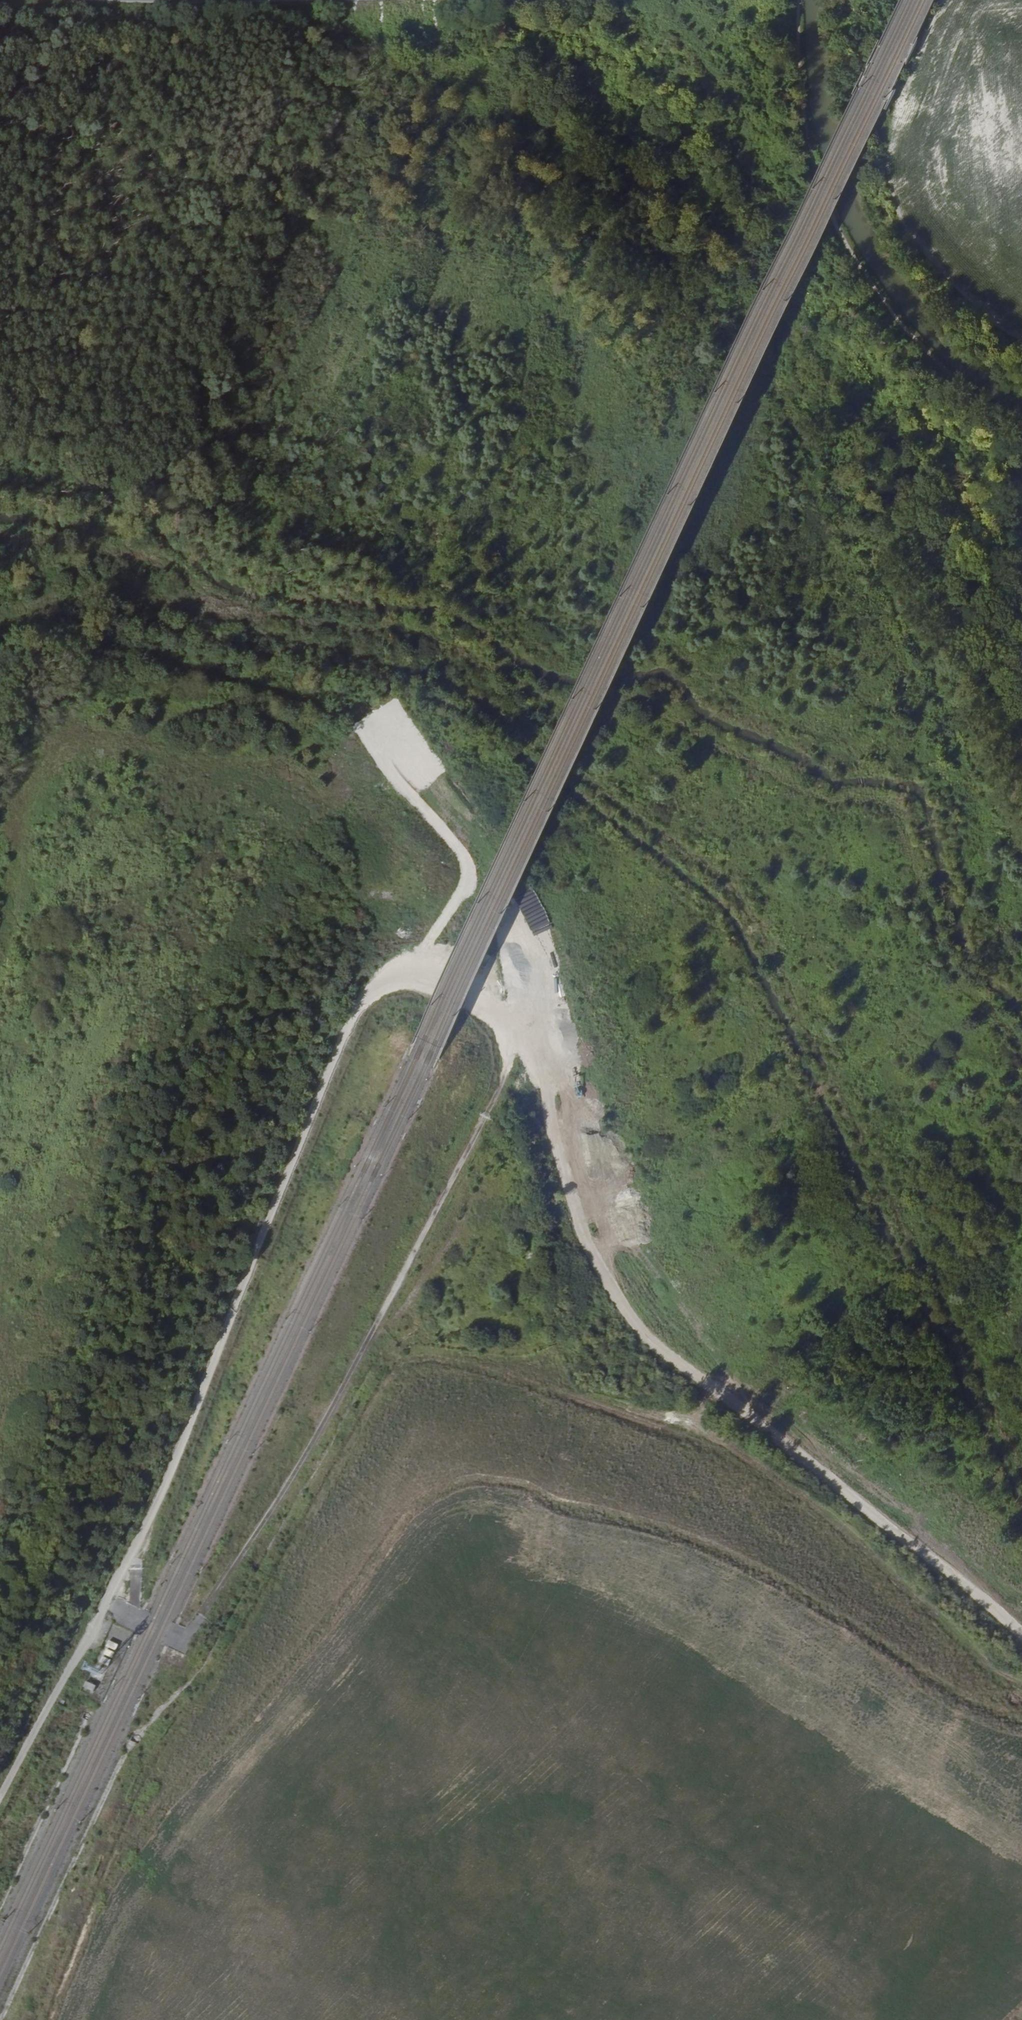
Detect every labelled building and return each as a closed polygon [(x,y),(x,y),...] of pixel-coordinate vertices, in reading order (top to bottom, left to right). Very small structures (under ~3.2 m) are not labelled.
[(107,1641),(105,1648),(116,1651),(118,1644),(107,1641)] [(91,1695),(96,1686),(85,1681),(81,1690),(91,1695)] [(539,1733),(541,1743),(547,1742),(545,1732),(539,1733)]
